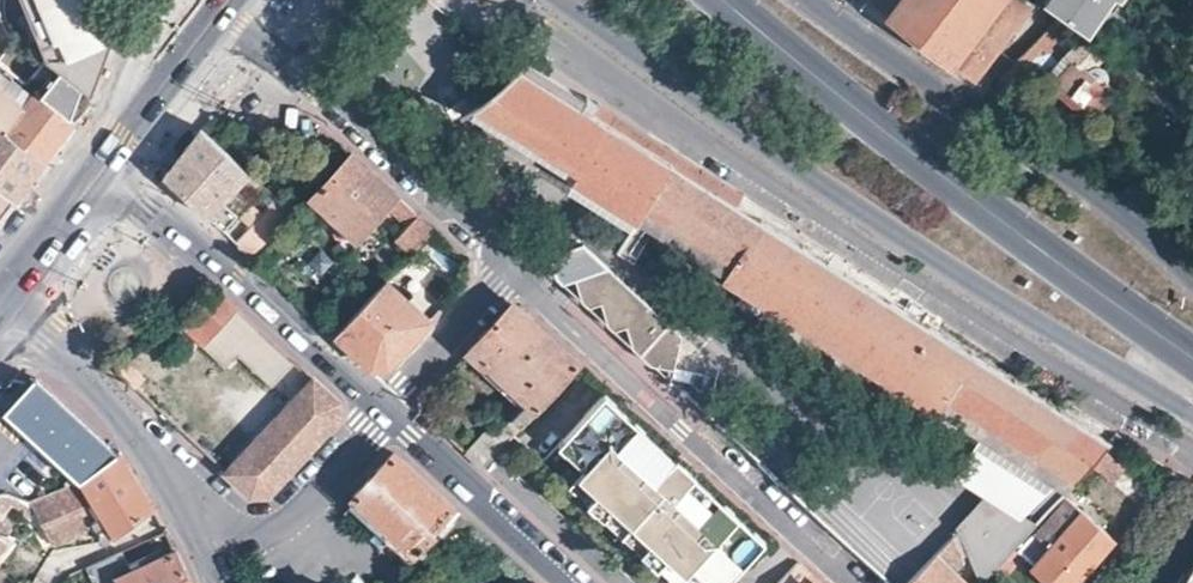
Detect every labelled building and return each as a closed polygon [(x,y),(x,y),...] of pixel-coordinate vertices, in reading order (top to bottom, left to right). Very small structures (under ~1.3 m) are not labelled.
[(77,118),(100,72),(116,39),(100,0),(0,0),(0,59),(77,118)] [(1032,3),(1027,0),(871,0),(920,38),(973,79),(1032,3)] [(1064,11),(1086,26),(1105,0),(1049,0),(1064,11)] [(1116,92),(1132,74),(1082,34),(1068,52),(1066,52),(1050,71),(1095,111),(1113,90),(1116,92)] [(582,96),(525,57),(502,82),(473,105),(472,106),(575,171),(569,181),(634,222),(636,219),(672,164),(678,154),(634,126),(622,119),(601,105),(586,95),(584,94),(582,96)] [(44,162),(57,145),(77,118),(0,59),(0,128),(44,162)] [(995,102),(1003,108),(1018,92),(1010,84),(995,102)] [(254,187),(260,181),(200,125),(188,142),(163,176),(192,202),(224,230),(231,222),(216,207),(242,177),(254,187)] [(15,199),(29,181),(44,162),(0,128),(0,187),(15,199)] [(396,192),(351,152),(313,194),(356,235),(396,192)] [(740,193),(678,154),(672,164),(636,219),(652,229),(829,341),(864,284),(773,227),(734,203),(740,193)] [(15,199),(0,187),(0,219),(15,199)] [(235,241),(254,258),(295,213),(277,197),(235,241)] [(435,228),(419,213),(398,235),(414,250),(435,228)] [(652,229),(636,219),(634,222),(617,249),(633,259),(652,229)] [(682,334),(612,265),(578,277),(585,300),(591,305),(604,300),(615,328),(630,324),(636,347),(653,363),(674,368),(682,334)] [(432,317),(407,294),(388,277),(336,333),(354,349),(371,365),(390,362),(432,317)] [(980,358),(864,284),(829,341),(1056,484),(1027,520),(1033,524),(1065,490),(1091,461),(1104,446),(1109,441),(980,358)] [(217,289),(191,318),(184,327),(223,363),(237,349),(271,381),(292,358),(266,334),(217,289)] [(465,451),(481,466),(493,453),(534,410),(537,410),(581,363),(521,306),(507,308),(497,318),(469,348),(483,361),(486,358),(527,398),(494,433),(487,426),(465,451)] [(114,367),(134,385),(140,379),(122,363),(114,367)] [(314,377),(227,470),(250,491),(269,490),(338,417),(337,397),(330,390),(314,377)] [(81,480),(119,453),(109,443),(45,386),(36,378),(11,406),(6,412),(81,480)] [(677,582),(729,582),(769,539),(727,503),(712,520),(707,525),(677,497),(682,492),(700,472),(691,463),(681,455),(662,475),(657,480),(627,452),(631,447),(648,430),(608,393),(545,462),(677,582)] [(1104,446),(1091,461),(1110,479),(1123,464),(1104,446)] [(662,475),(631,447),(627,452),(657,480),(662,475)] [(393,449),(352,493),(410,550),(413,552),(416,549),(419,551),(422,548),(419,545),(447,517),(456,508),(393,449)] [(119,453),(81,480),(30,502),(54,549),(96,528),(101,543),(116,537),(154,508),(140,483),(123,452),(119,453)] [(987,491),(951,531),(975,582),(980,582),(1033,524),(1027,520),(987,491)] [(712,520),(682,492),(677,497),(707,525),(712,520)] [(1111,537),(1065,496),(1037,527),(1043,533),(1035,542),(1042,549),(1030,563),(1052,582),(1070,582),(1111,537)] [(456,508),(447,517),(468,536),(477,527),(456,508)] [(947,535),(904,582),(966,582),(951,570),(959,560),(947,535)] [(81,570),(87,582),(193,582),(188,573),(172,539),(164,542),(166,548),(132,565),(133,569),(129,571),(120,552),(81,570)] [(798,562),(779,582),(820,582),(798,562)] [(1180,582),(1192,582),(1192,563),(1180,582)]
